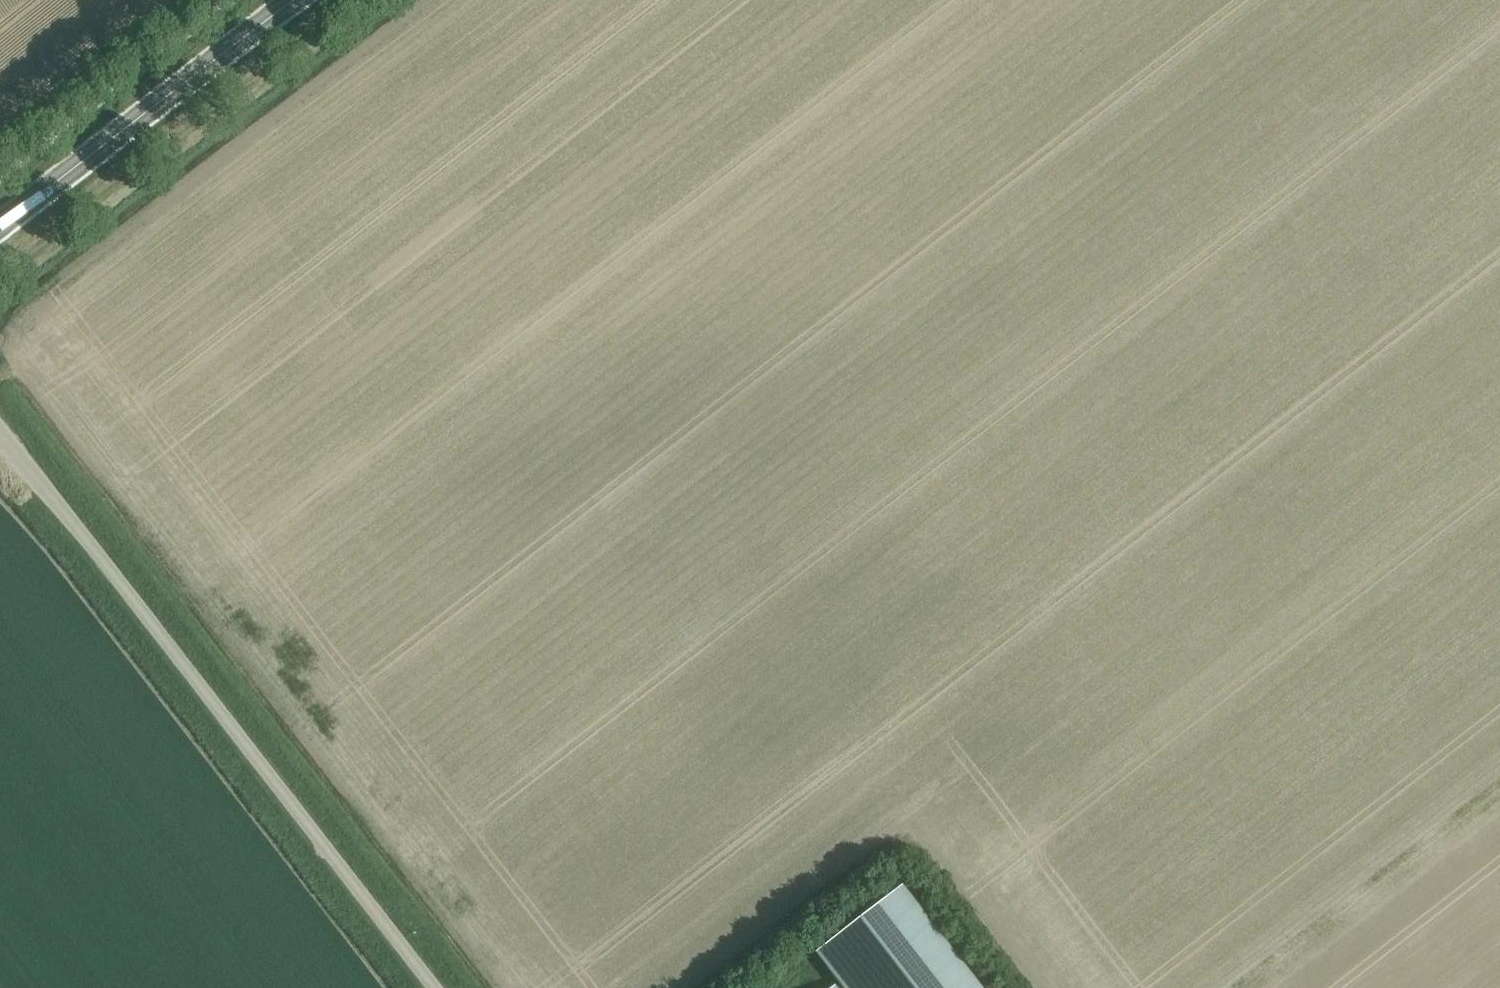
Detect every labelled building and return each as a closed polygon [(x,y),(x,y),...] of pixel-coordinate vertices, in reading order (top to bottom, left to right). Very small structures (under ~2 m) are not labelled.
[(834,987),(980,987),(901,885),(810,956),(834,987)]
